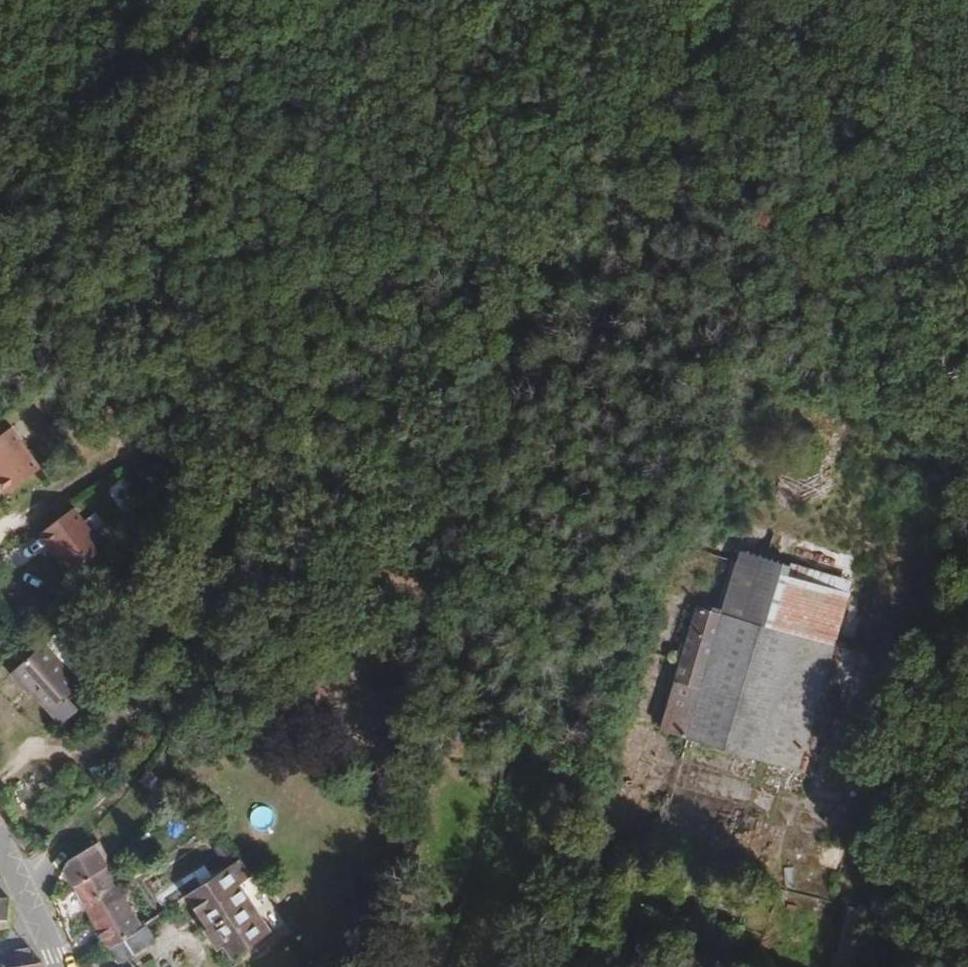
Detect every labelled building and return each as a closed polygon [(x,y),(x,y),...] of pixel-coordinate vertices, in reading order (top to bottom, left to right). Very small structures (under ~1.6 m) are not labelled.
[(2,428),(0,429),(0,490),(30,469),(2,428)] [(89,527),(59,486),(24,511),(35,526),(38,523),(57,549),(89,527)] [(795,752),(840,577),(782,562),(785,551),(734,538),(718,600),(692,593),(660,717),(795,752)] [(843,566),(785,551),(782,562),(840,577),(843,566)] [(83,686),(47,643),(31,656),(67,699),(83,686)] [(67,699),(31,656),(6,678),(42,721),(67,699)] [(225,816),(219,808),(211,814),(217,822),(225,816)] [(236,832),(225,816),(217,822),(228,838),(236,832)] [(80,884),(116,861),(101,840),(67,864),(80,884)] [(283,921),(250,874),(260,867),(247,849),(193,888),(218,922),(215,924),(237,954),(262,936),(271,945),(280,934),(274,928),(283,921)] [(153,917),(129,882),(116,861),(80,884),(106,922),(119,942),(153,917)] [(16,900),(0,900),(0,930),(17,930),(16,900)] [(843,902),(829,966),(864,966),(876,909),(843,902)] [(128,956),(179,921),(169,906),(153,917),(119,942),(128,956)] [(16,952),(20,965),(38,960),(34,946),(16,952)]
